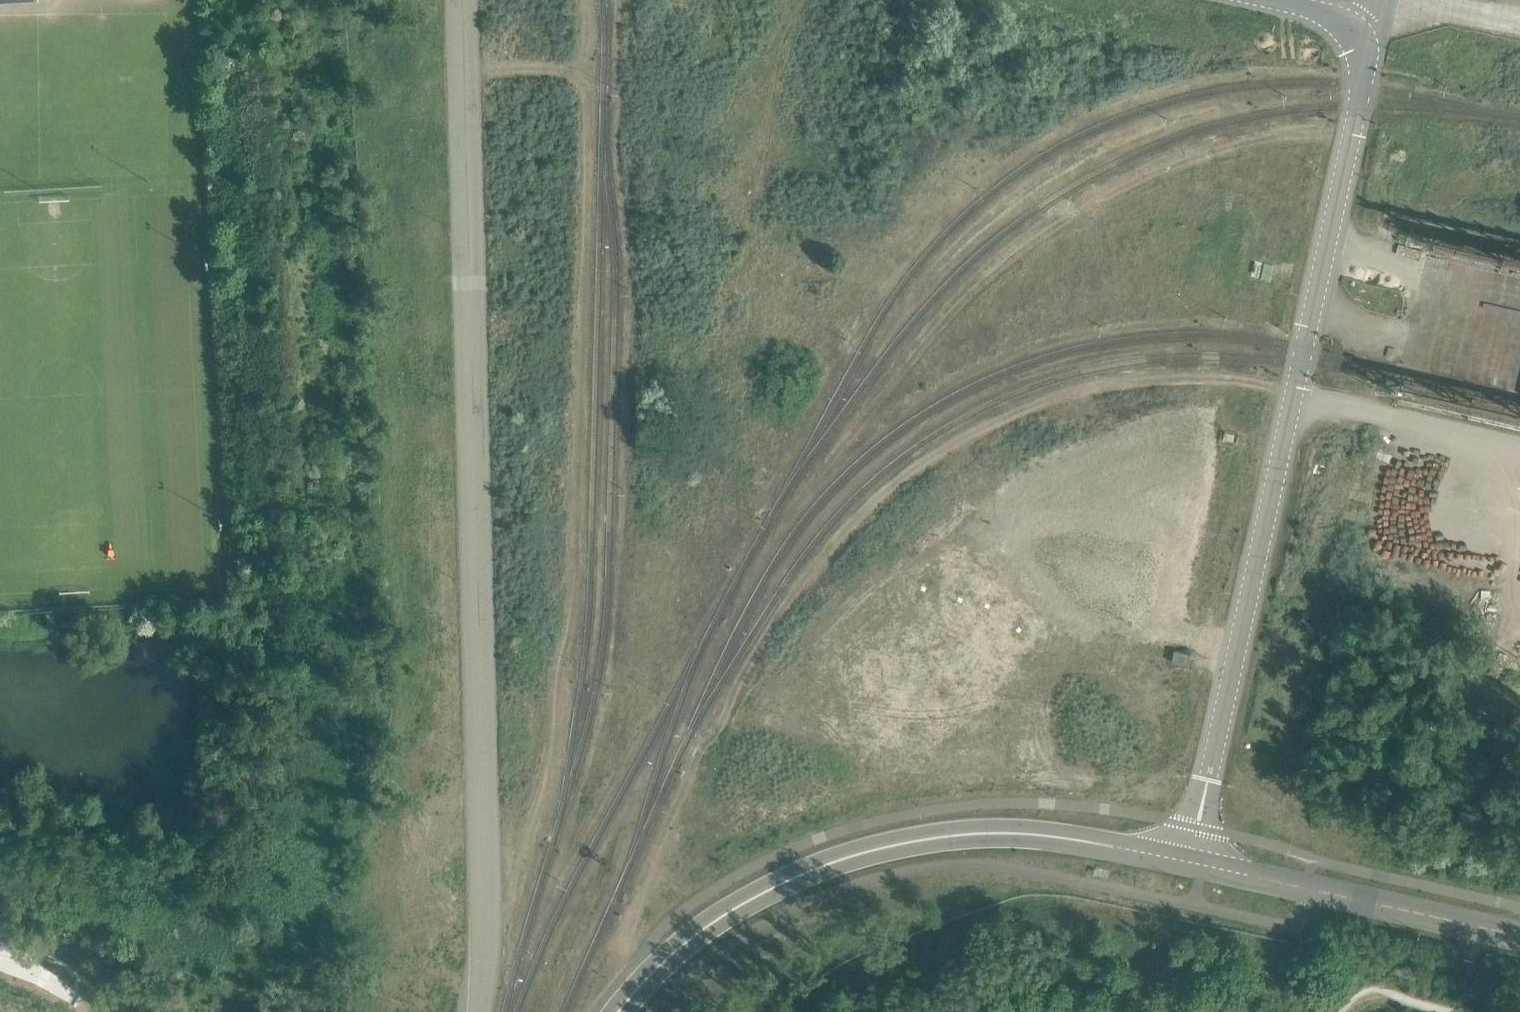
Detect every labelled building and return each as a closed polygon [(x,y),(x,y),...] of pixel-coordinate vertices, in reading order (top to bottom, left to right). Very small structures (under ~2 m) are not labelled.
[(54,626),(53,610),(45,610),(46,627),(54,626)] [(1190,654),(1174,650),(1171,661),(1187,665),(1190,655),(1190,654)]
